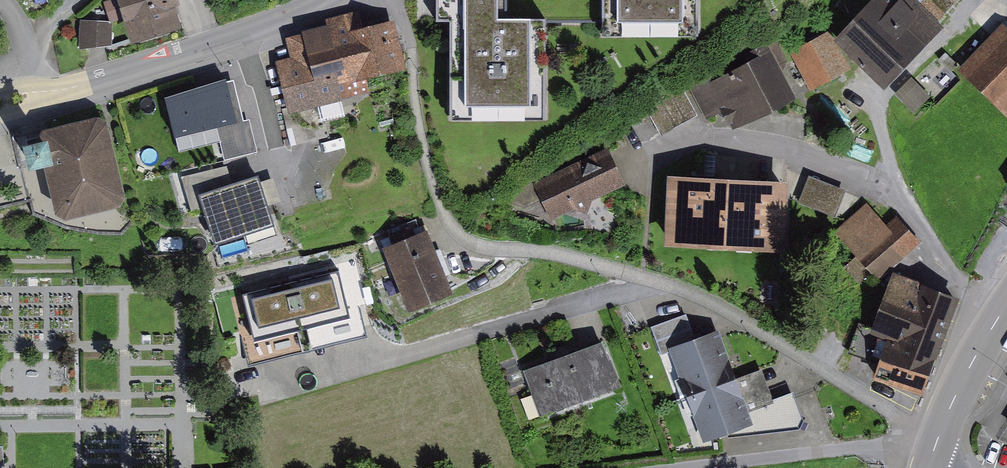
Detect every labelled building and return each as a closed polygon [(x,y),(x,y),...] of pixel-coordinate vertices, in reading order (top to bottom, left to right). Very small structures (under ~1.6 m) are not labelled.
[(182,0),(123,0),(137,45),(190,28),(182,0)] [(449,24),(459,24),(460,117),(549,116),(548,17),(502,17),(502,0),(449,0),(449,24)] [(611,33),(703,33),(704,0),(611,0),(611,33)] [(928,0),(883,0),(847,39),(898,85),(954,24),(928,0)] [(116,43),(114,13),(81,15),(82,44),(116,43)] [(326,27),(338,85),(403,72),(393,24),(360,31),(356,13),(325,20),(326,27)] [(286,112),(341,101),(338,85),(326,27),(285,35),(290,60),(276,62),(286,112)] [(1006,27),(967,72),(1006,106),(1006,27)] [(856,67),(837,35),(801,57),(819,89),(856,67)] [(799,101),(779,60),(727,86),(748,127),(799,101)] [(917,78),(901,94),(919,112),(935,96),(917,78)] [(239,81),(171,97),(181,139),(223,129),(231,161),(264,153),(256,119),(249,121),(239,81)] [(686,88),(650,108),(663,132),(700,112),(686,88)] [(41,146),(27,150),(34,175),(48,171),(61,224),(130,206),(107,117),(38,135),(41,146)] [(616,150),(541,183),(556,217),(631,184),(616,150)] [(800,201),(838,214),(847,188),(809,175),(800,201)] [(264,177),(207,195),(223,244),(280,225),(264,177)] [(792,184),(677,181),(675,247),(790,250),(792,184)] [(892,225),(872,202),(841,229),(885,279),(927,242),(903,215),(892,225)] [(433,234),(389,255),(417,313),(461,291),(433,234)] [(295,279),(314,351),(367,338),(348,265),(295,279)] [(900,272),(882,316),(949,343),(967,300),(900,272)] [(295,279),(236,294),(256,367),(314,351),(295,279)] [(949,343),(882,316),(872,339),(895,349),(884,375),(928,393),(949,343)] [(724,339),(677,356),(709,440),(732,431),(805,428),(809,423),(799,392),(780,398),(770,369),(740,379),(724,339)] [(607,343),(533,373),(549,413),(623,383),(607,343)]
